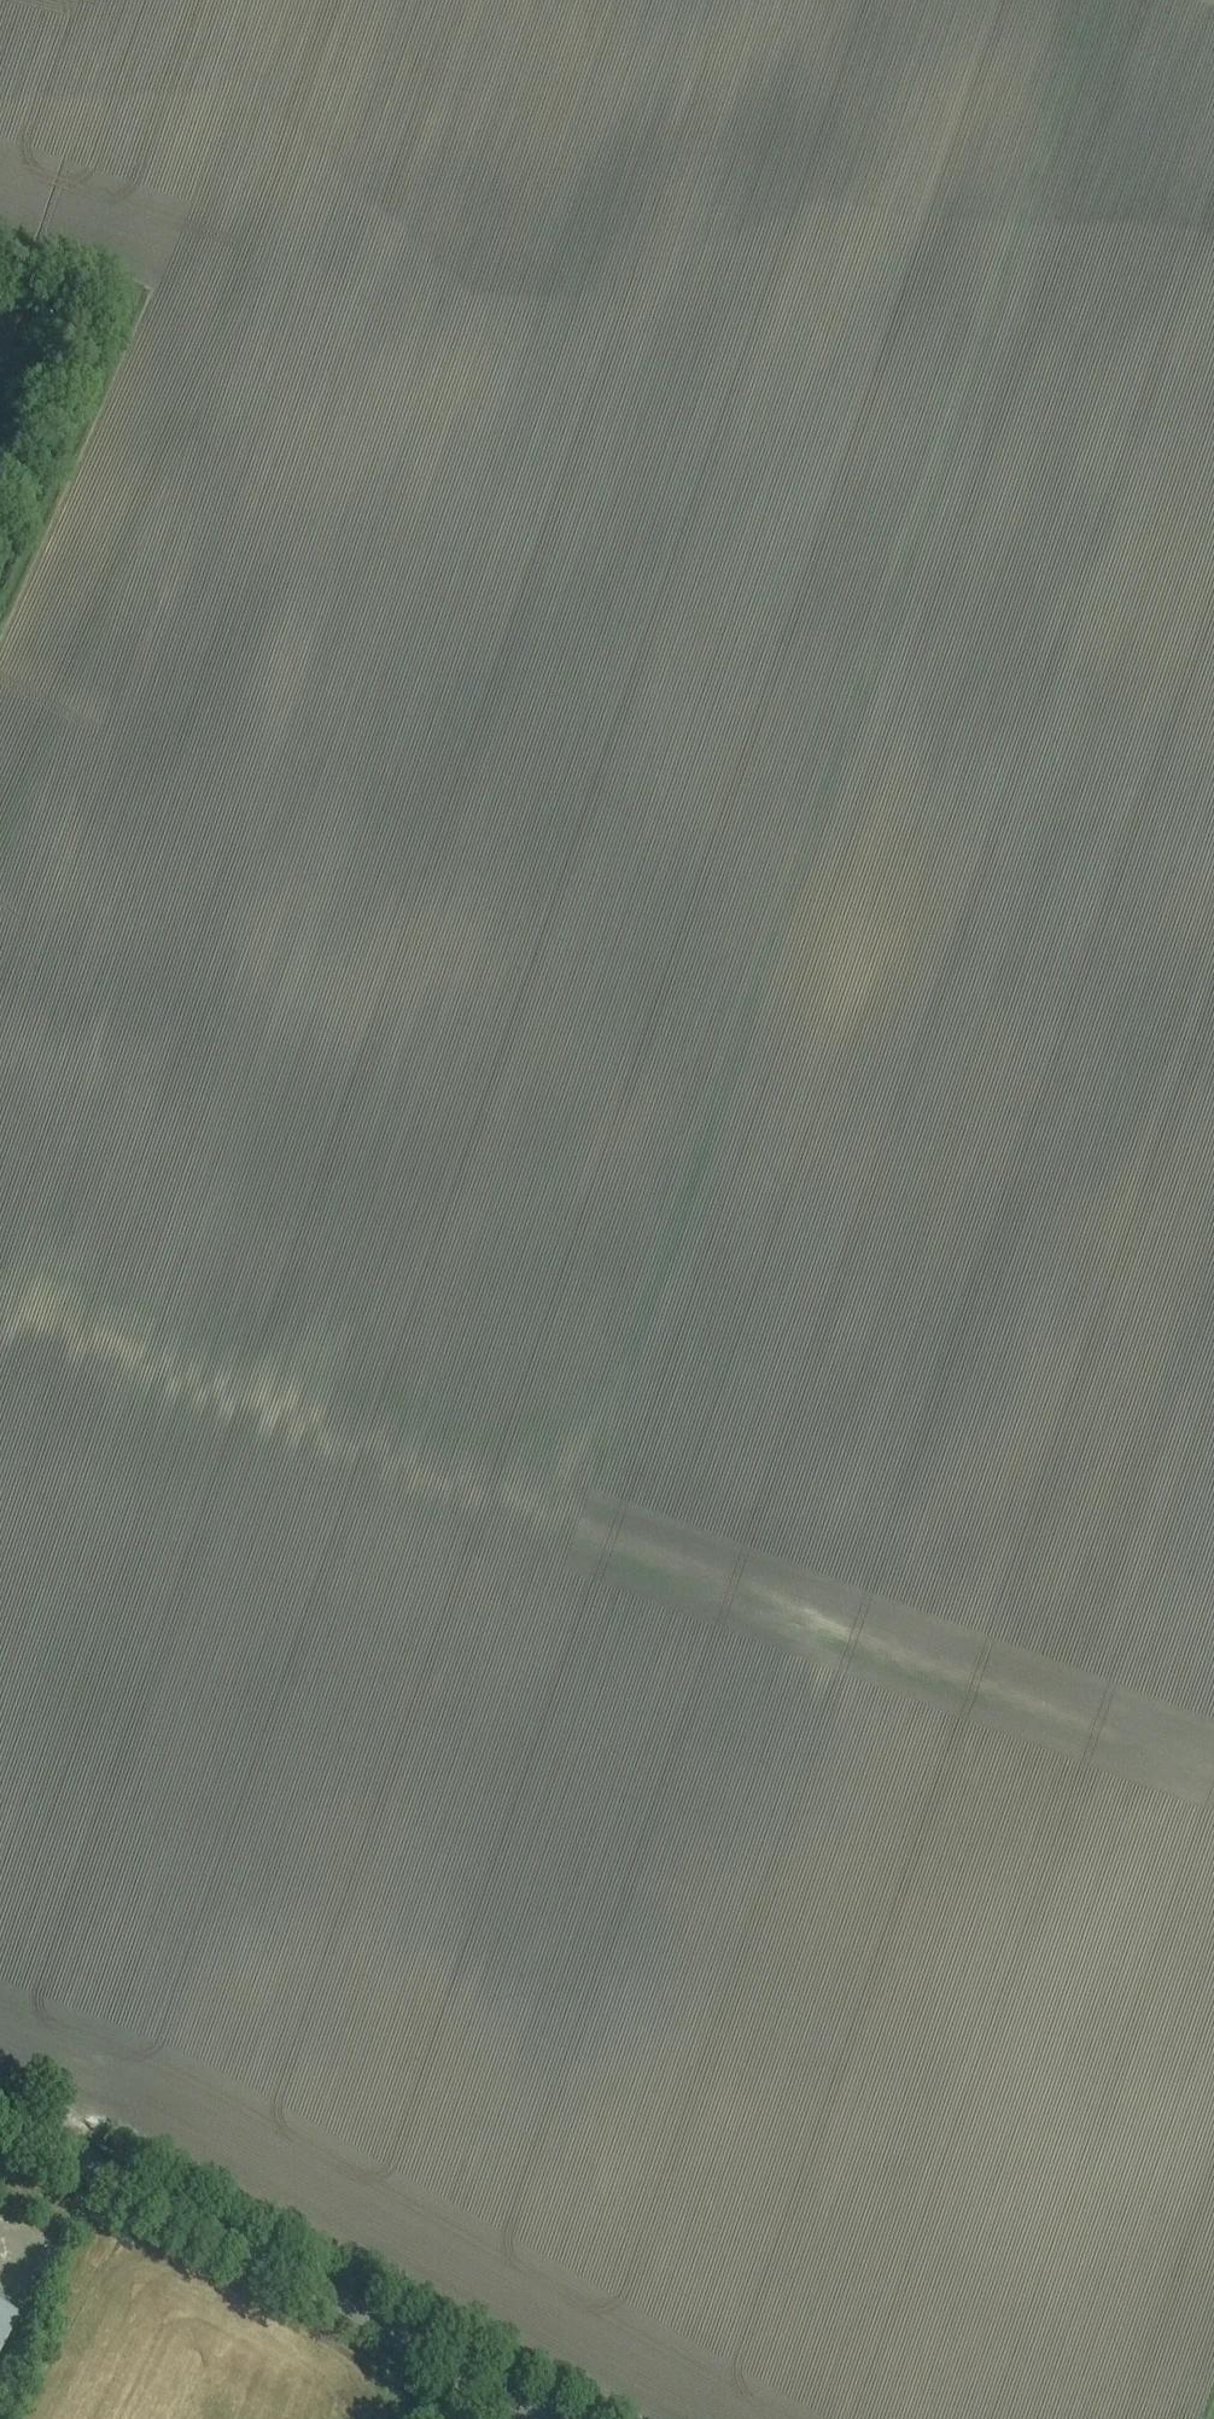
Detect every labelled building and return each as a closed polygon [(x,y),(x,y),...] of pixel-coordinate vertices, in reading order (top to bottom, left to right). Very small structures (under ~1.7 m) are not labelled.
[(19,2320),(0,2309),(0,2354),(19,2320)]
